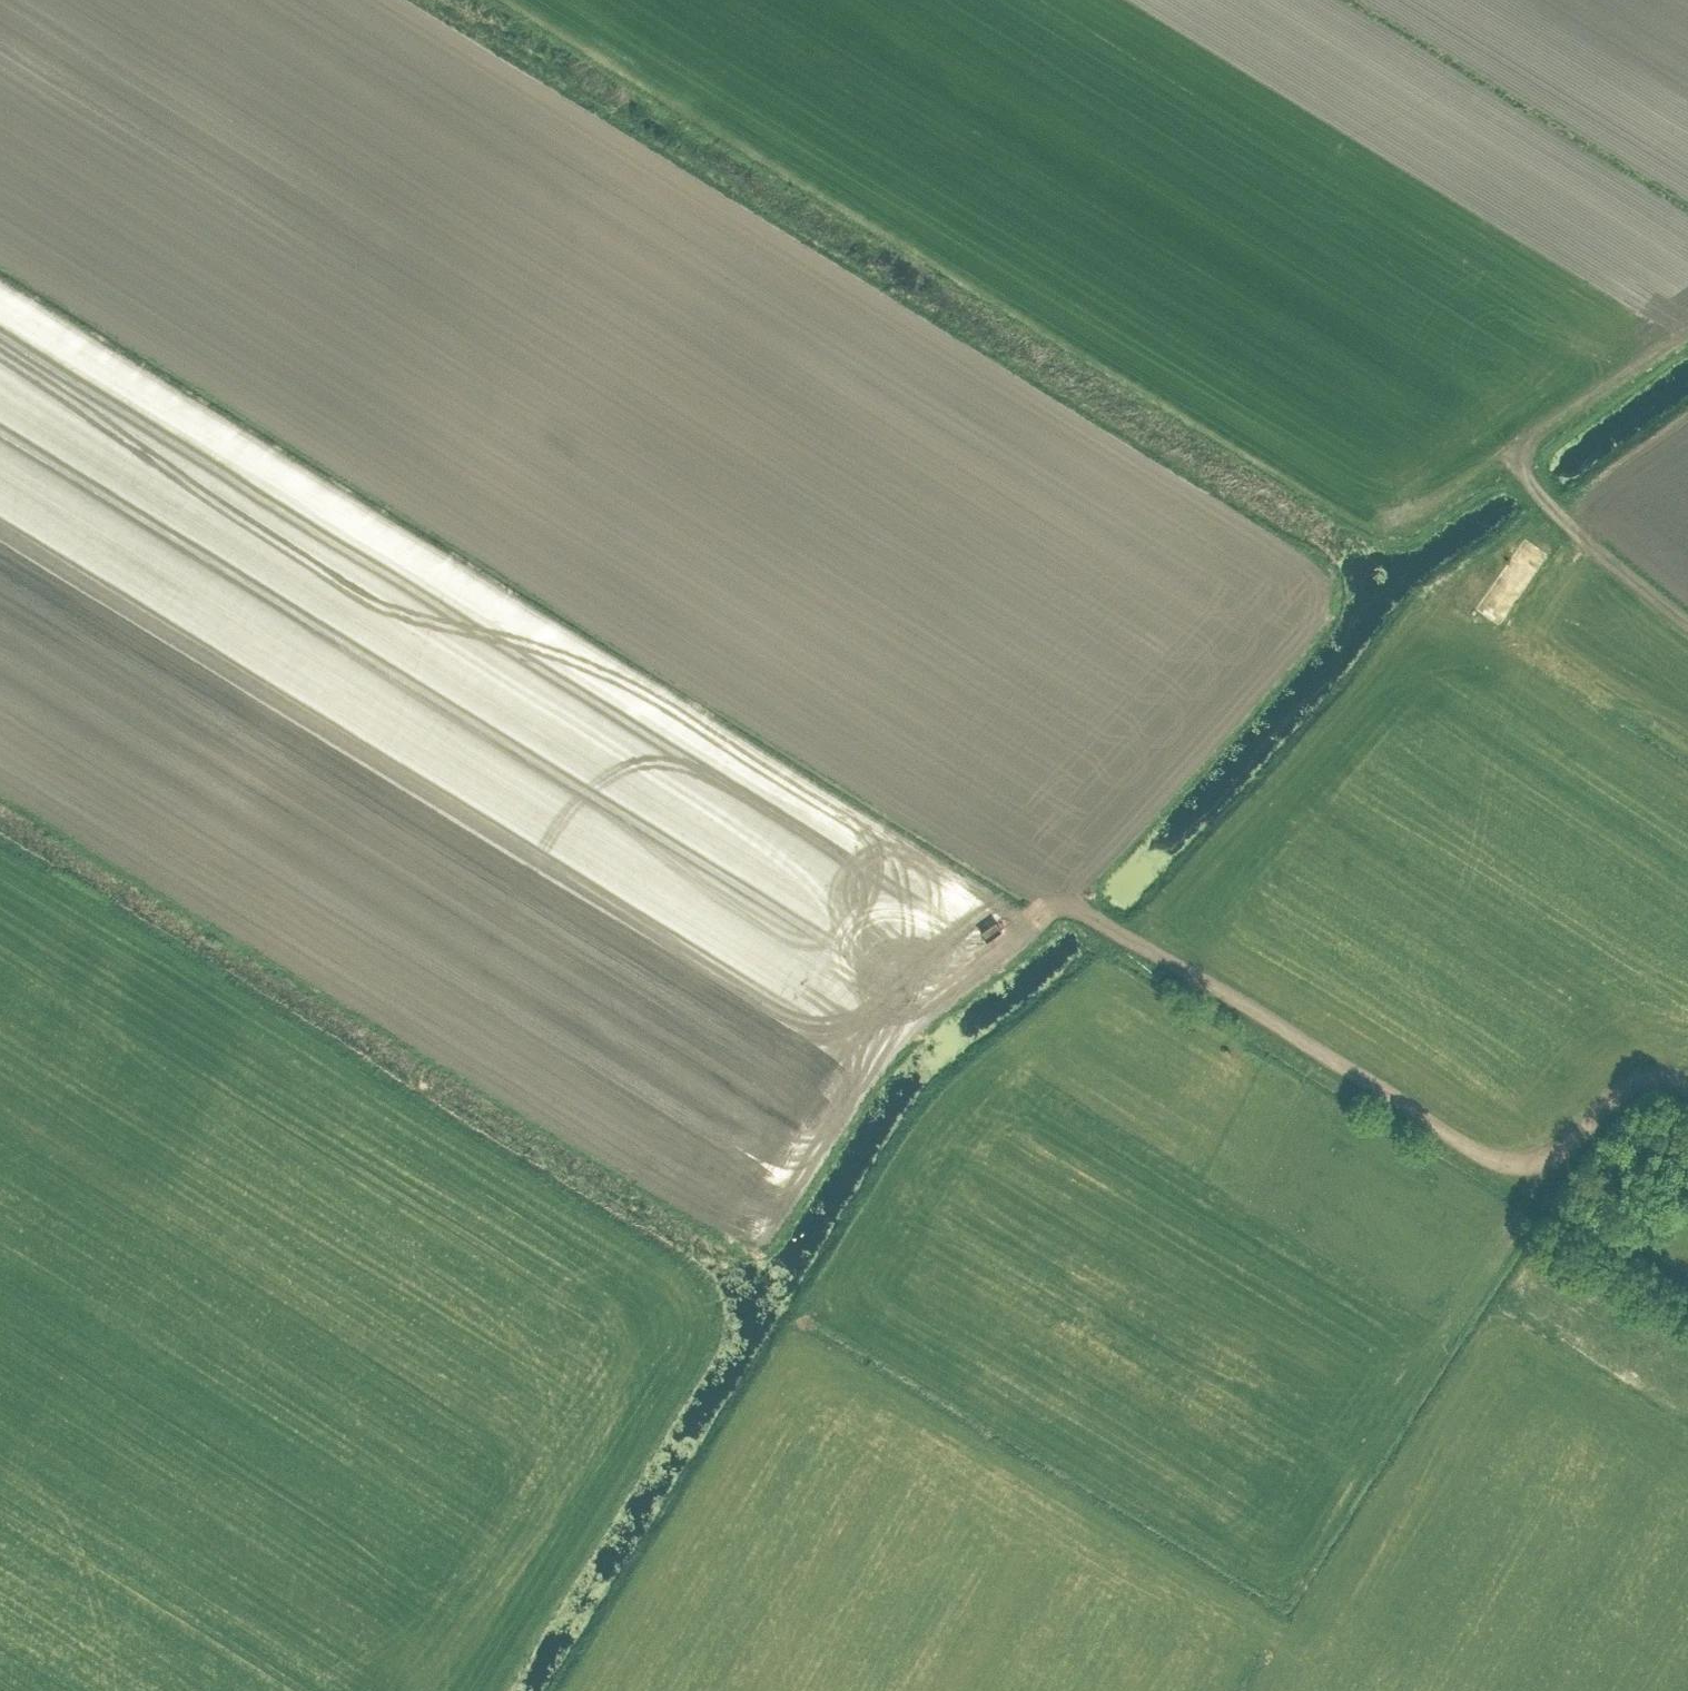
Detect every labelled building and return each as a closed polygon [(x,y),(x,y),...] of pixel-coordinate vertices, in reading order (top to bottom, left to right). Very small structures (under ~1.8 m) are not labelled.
[(1517,539),(1487,580),(1473,569),(1463,583),(1479,595),(1469,609),(1494,627),(1544,559),(1517,539)]
